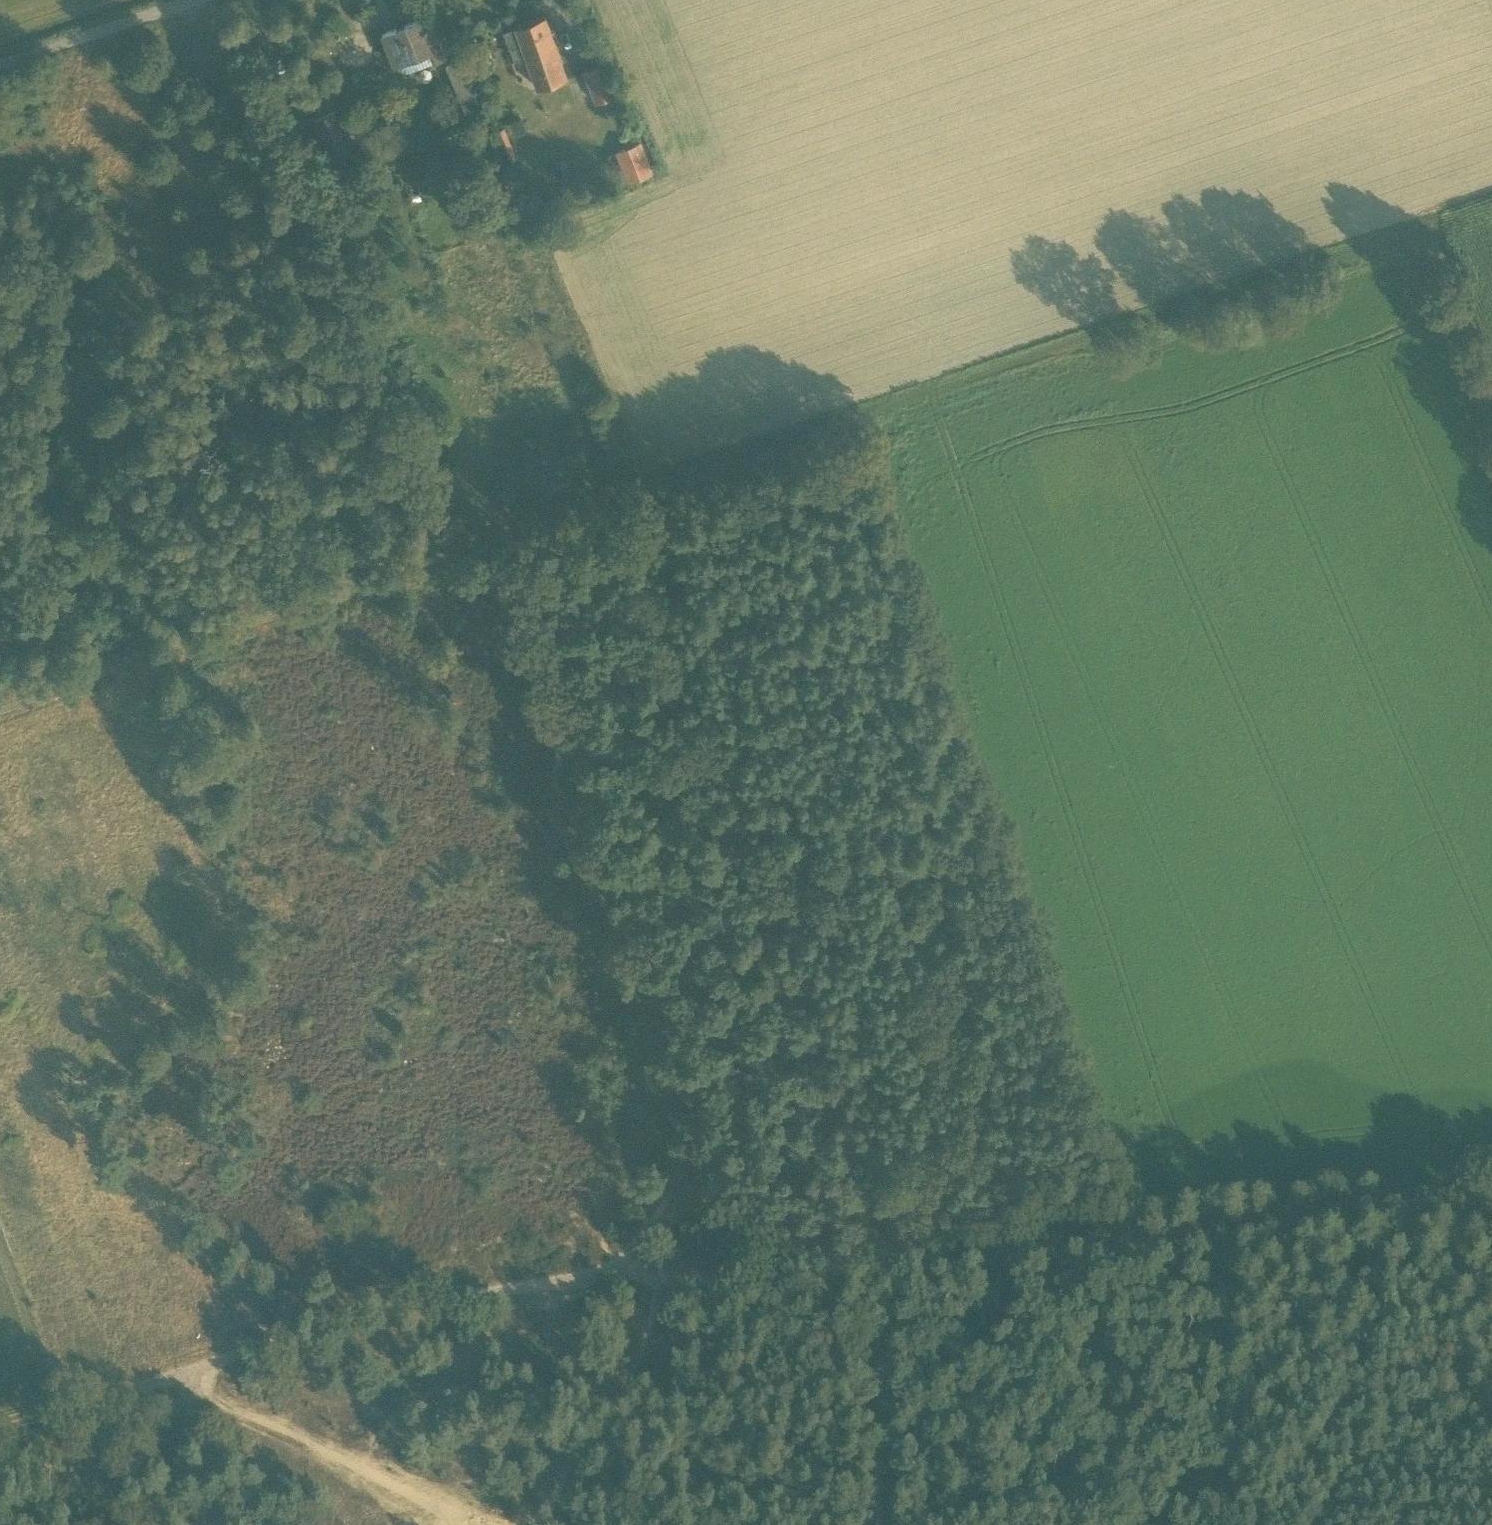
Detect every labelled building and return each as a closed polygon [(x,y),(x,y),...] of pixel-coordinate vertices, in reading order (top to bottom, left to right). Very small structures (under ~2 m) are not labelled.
[(546,16),(504,31),(515,59),(527,55),(538,86),(567,77),(546,16)] [(411,70),(435,60),(446,56),(434,24),(424,27),(420,18),(418,19),(419,19),(384,32),(383,33),(395,63),(396,62),(397,65),(399,67),(402,69),(405,70),(408,70),(411,70)] [(478,105),(459,58),(448,63),(467,109),(478,105)] [(597,101),(614,95),(601,63),(584,70),(597,101)] [(629,181),(652,172),(640,142),(618,151),(629,181)]
